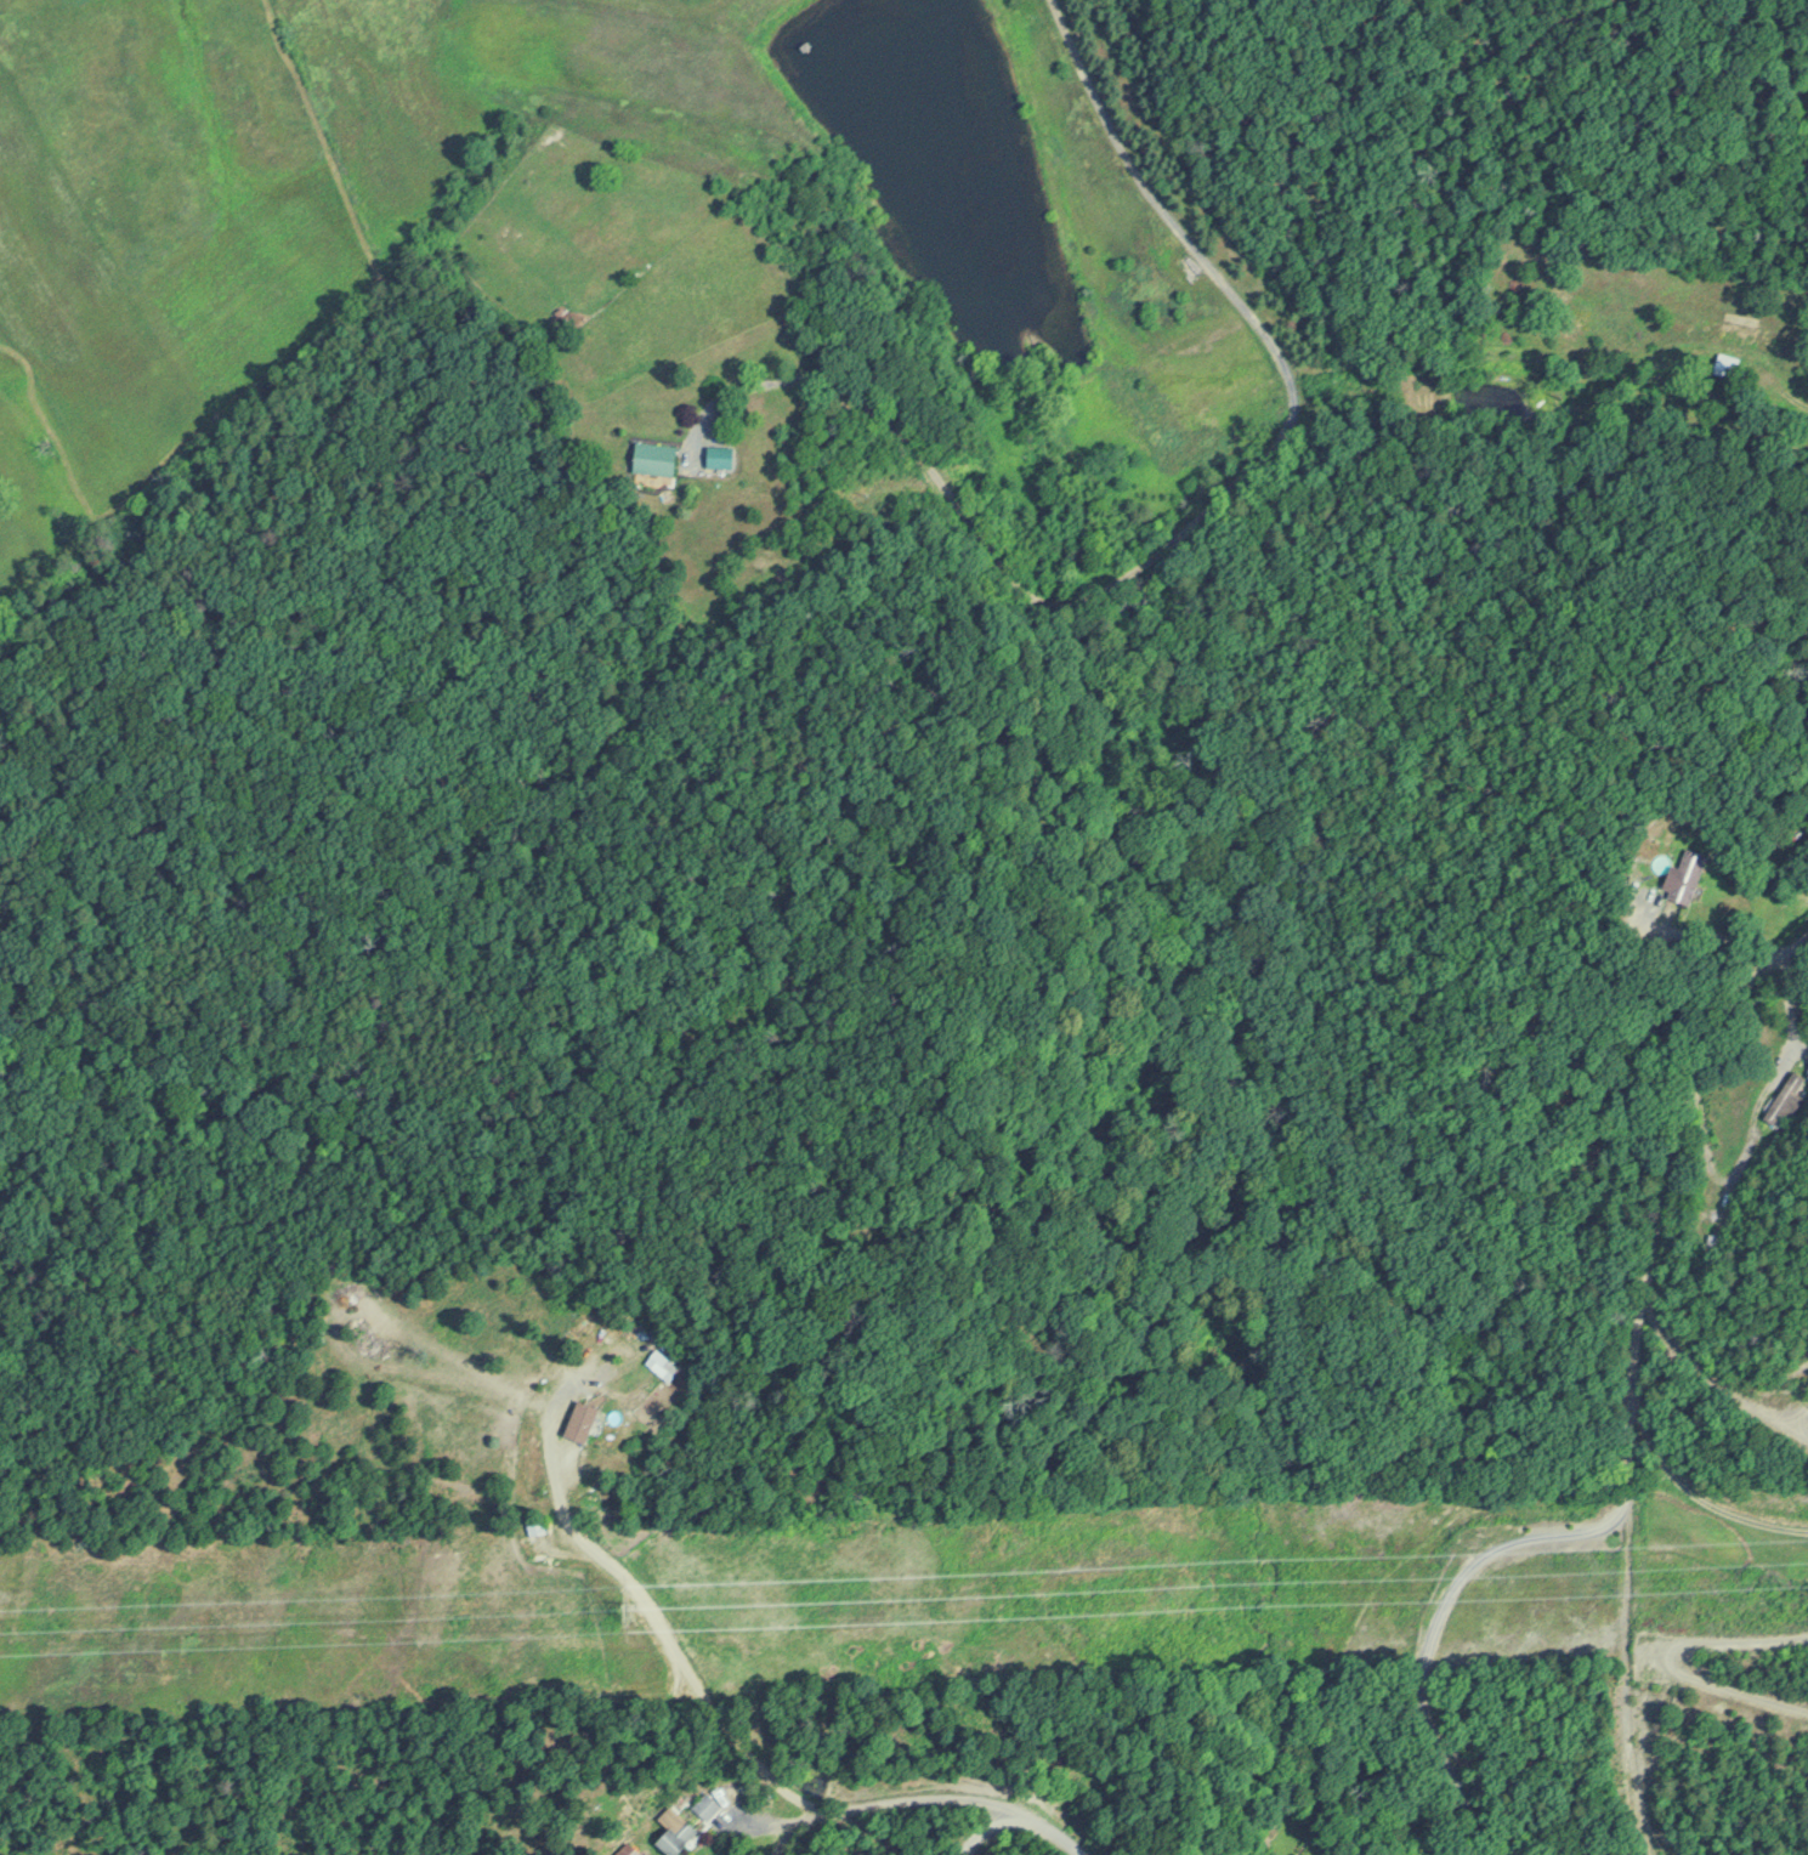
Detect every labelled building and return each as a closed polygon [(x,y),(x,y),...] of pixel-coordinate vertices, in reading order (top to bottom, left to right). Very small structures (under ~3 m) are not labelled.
[(636,439),(678,444),(674,475),(633,469),(636,439)] [(708,443),(732,444),(731,466),(707,465),(708,443)] [(1707,853),(1685,846),(1669,897),(1691,904),(1707,853)] [(1794,1070),(1760,1115),(1775,1126),(1807,1082),(1807,1081),(1794,1070)] [(679,1367),(659,1349),(648,1361),(668,1380),(679,1367)] [(691,1805),(707,1820),(721,1805),(706,1790),(691,1805)] [(700,1832),(682,1815),(657,1842),(670,1854),(678,1854),(700,1832)] [(627,1840),(613,1854),(642,1854),(627,1840)]
